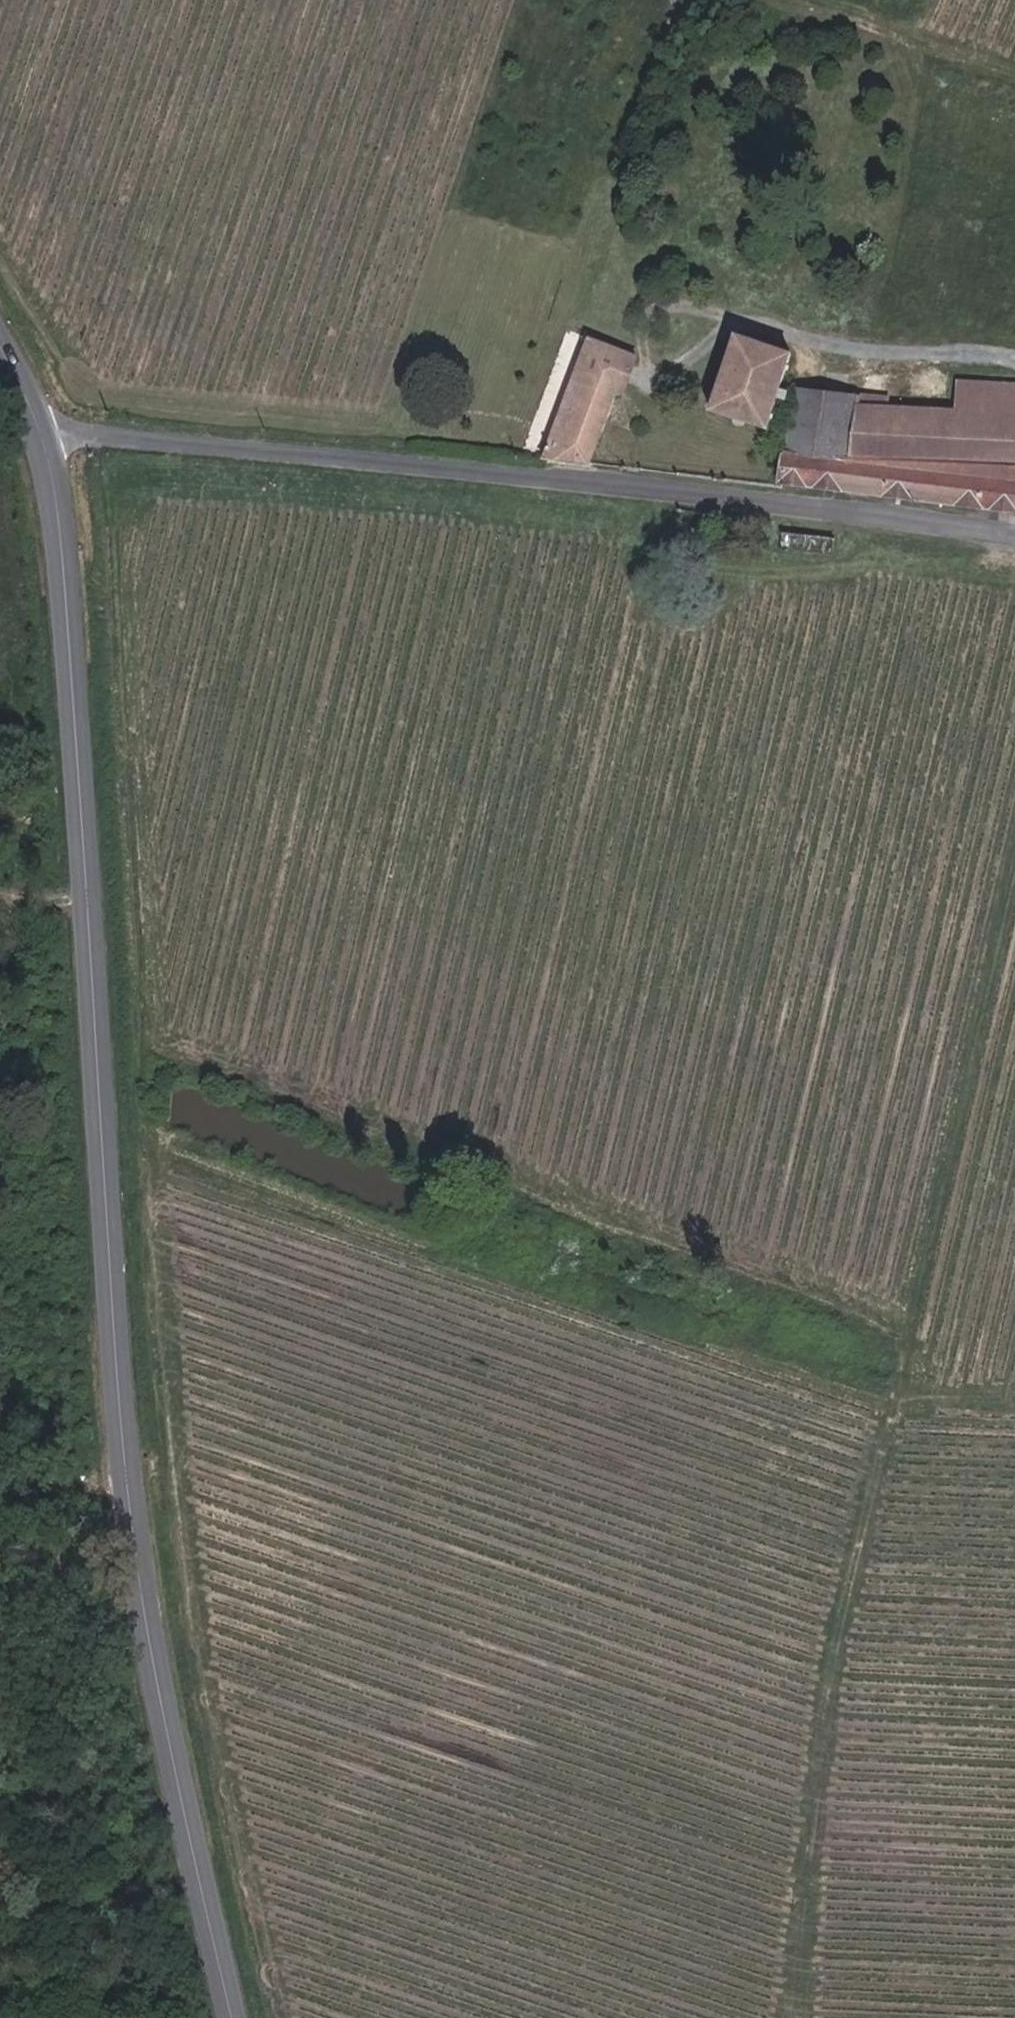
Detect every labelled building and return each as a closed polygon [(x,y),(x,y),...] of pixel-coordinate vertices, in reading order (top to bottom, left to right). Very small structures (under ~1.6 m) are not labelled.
[(769,423),(790,347),(736,330),(712,407),(769,423)] [(544,459),(587,463),(617,388),(625,390),(636,353),(589,336),(544,459)] [(958,409),(1014,414),(1014,388),(964,383),(960,381),(958,409)] [(958,409),(892,403),(892,395),(796,385),(781,480),(882,492),(1014,512),(1014,414),(958,409)] [(833,556),(835,537),(786,532),(784,551),(833,556)]
